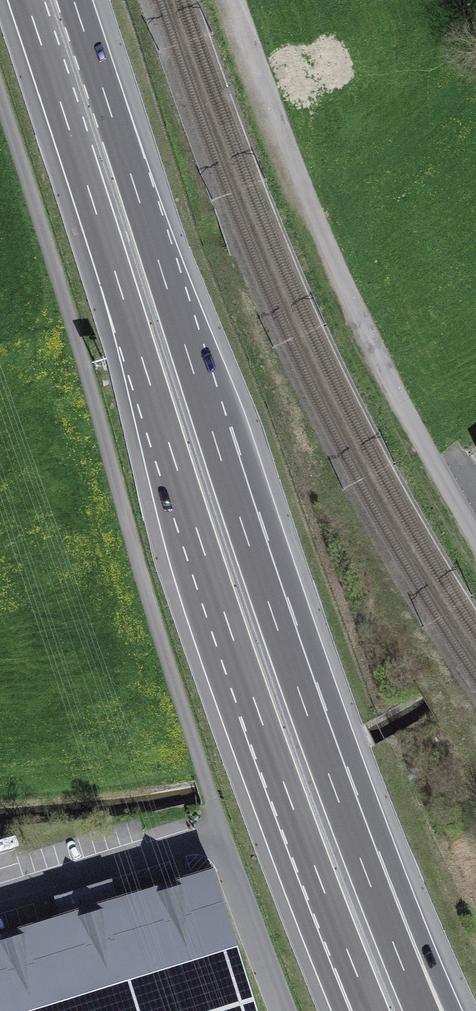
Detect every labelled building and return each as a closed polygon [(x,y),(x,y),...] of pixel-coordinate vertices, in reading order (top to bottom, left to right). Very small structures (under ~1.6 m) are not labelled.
[(212,871),(187,880),(0,937),(0,1010),(256,1010),(212,871)]
